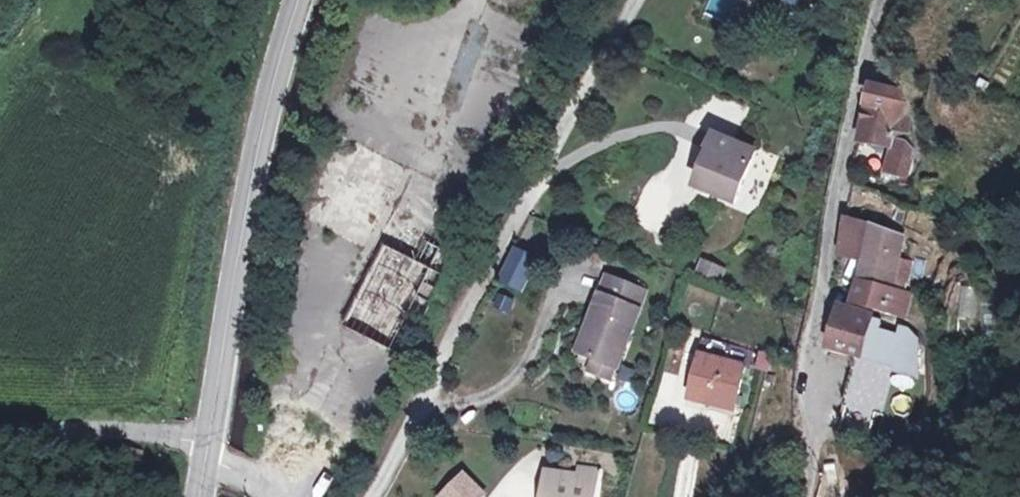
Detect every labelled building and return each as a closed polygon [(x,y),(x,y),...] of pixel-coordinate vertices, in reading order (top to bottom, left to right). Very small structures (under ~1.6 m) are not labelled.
[(904,89),(882,82),(871,139),(903,148),(899,173),(923,179),(931,151),(907,143),(917,100),(902,95),(904,89)] [(371,248),(407,165),(342,135),(303,217),(371,248)] [(756,148),(713,136),(709,151),(715,153),(705,190),(740,201),(756,148)] [(918,241),(853,225),(846,259),(877,269),(865,313),(917,329),(925,300),(905,293),(907,285),(912,262),(918,241)] [(414,357),(464,253),(434,240),(424,261),(393,247),(355,330),(414,357)] [(930,267),(912,262),(907,285),(924,290),(930,267)] [(720,274),(702,269),(699,281),(717,286),(720,274)] [(616,372),(637,314),(645,295),(609,280),(600,301),(579,357),(592,363),(612,371),(616,372)] [(502,310),(521,318),(533,288),(513,281),(502,310)] [(853,321),(842,360),(871,367),(860,417),(891,424),(903,374),(925,379),(926,351),(919,342),(908,339),(881,330),(881,327),(853,321)] [(746,366),(705,356),(693,400),(735,409),(746,366)] [(608,381),(612,371),(592,363),(588,374),(608,381)] [(548,479),(548,486),(599,492),(601,474),(581,472),(580,482),(548,479)] [(454,496),(477,496),(465,486),(454,496)] [(599,492),(548,486),(546,496),(598,496),(599,492)]
